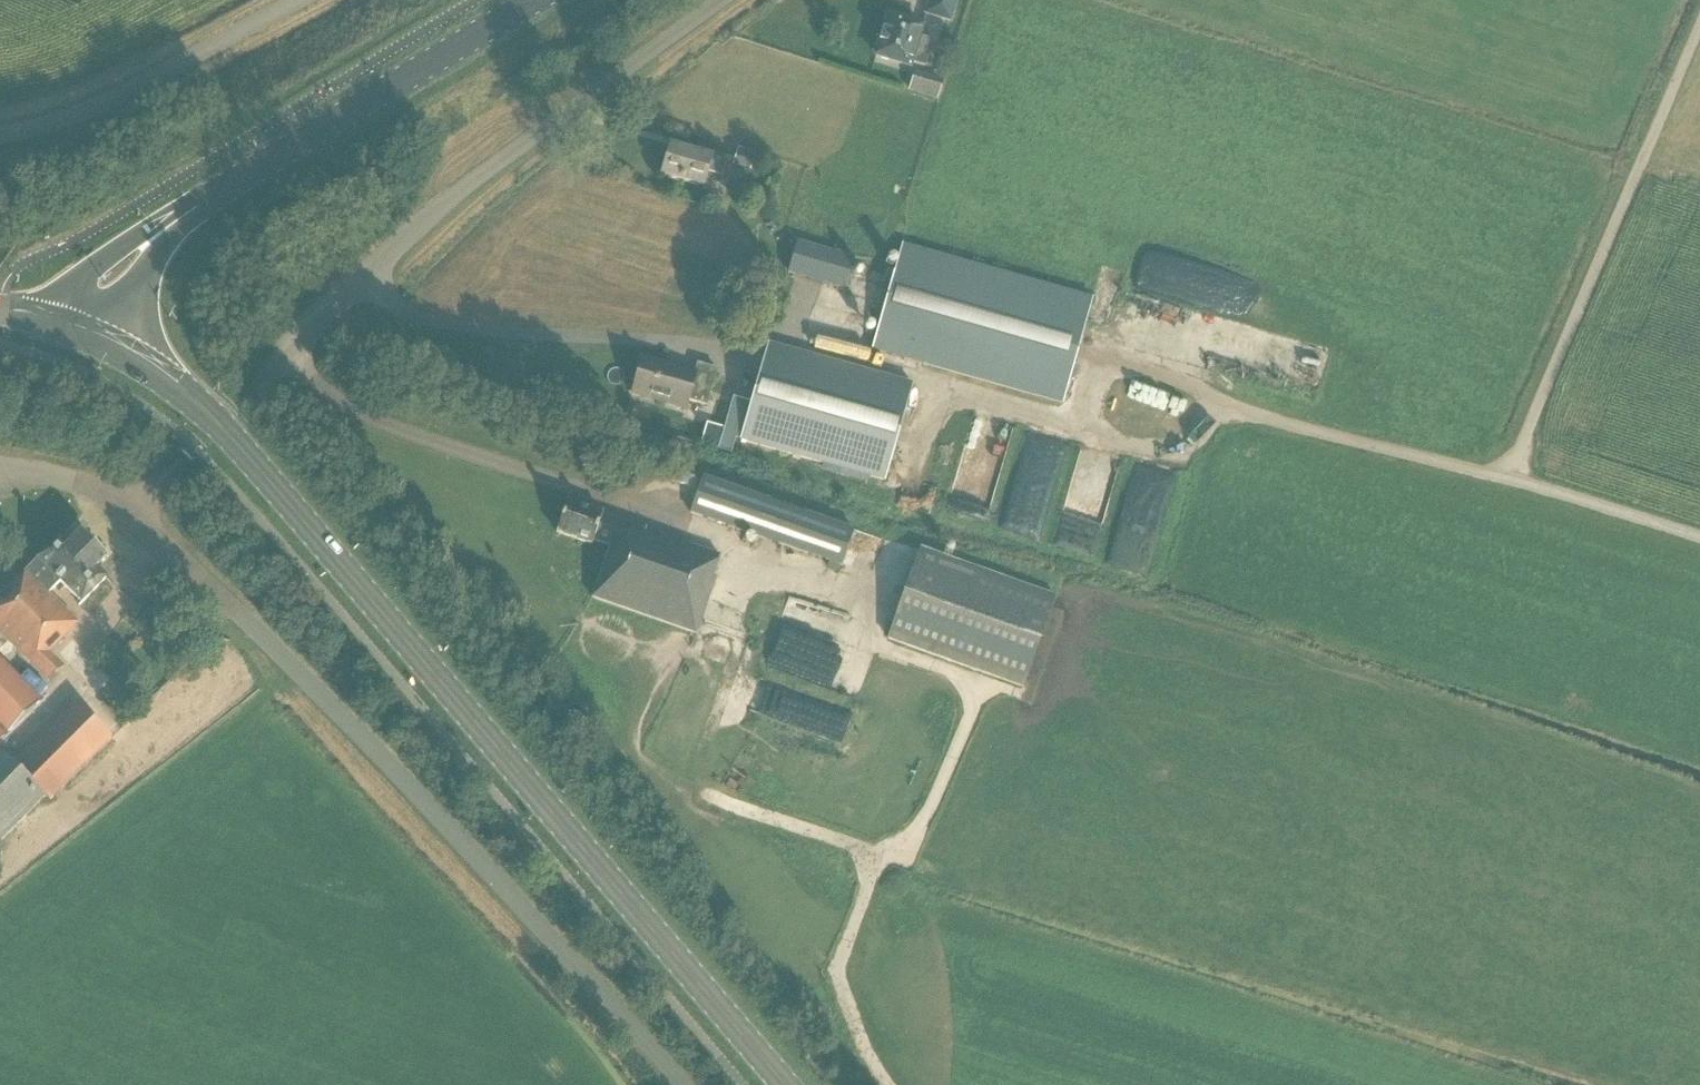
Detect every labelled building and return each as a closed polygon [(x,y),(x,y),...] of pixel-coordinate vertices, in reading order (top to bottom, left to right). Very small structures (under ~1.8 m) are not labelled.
[(953,10),(956,0),(930,0),(926,13),(950,20),(953,10)] [(919,38),(922,26),(888,15),(875,56),(909,67),(911,62),(925,66),(932,41),(919,38)] [(662,175),(703,187),(707,173),(722,177),(727,162),(670,146),(662,175)] [(845,290),(854,259),(796,242),(787,274),(845,290)] [(1061,403),(1091,298),(903,245),(873,351),(1061,403)] [(1180,295),(1185,260),(1153,255),(1148,290),(1180,295)] [(1177,325),(1213,338),(1233,281),(1197,268),(1177,325)] [(781,339),(841,342),(843,297),(816,296),(817,286),(784,284),(781,339)] [(884,481),(911,383),(768,344),(741,442),(884,481)] [(695,373),(643,358),(632,394),(686,409),(688,400),(708,406),(718,369),(698,362),(695,373)] [(1004,435),(991,432),(993,426),(971,421),(948,512),(983,521),(1004,435)] [(737,431),(724,428),(719,450),(731,453),(737,431)] [(1004,528),(1037,536),(1056,460),(1023,452),(1004,528)] [(703,477),(691,513),(841,566),(854,530),(703,477)] [(1144,573),(1161,509),(1125,499),(1107,563),(1144,573)] [(603,514),(567,501),(556,532),(592,545),(594,540),(611,546),(593,598),(697,634),(717,577),(713,576),(720,556),(602,515),(603,514)] [(1055,543),(1091,554),(1099,529),(1064,517),(1055,543)] [(83,603),(107,578),(97,568),(105,559),(81,535),(72,544),(62,534),(38,559),(83,603)] [(1055,597),(921,549),(888,639),(1022,687),(1055,597)] [(25,572),(0,598),(0,633),(49,681),(63,666),(50,653),(64,638),(64,637),(78,623),(25,572)] [(842,627),(845,615),(789,603),(785,625),(808,630),(811,620),(842,627)] [(11,730),(48,693),(29,675),(23,681),(0,658),(0,718),(11,730)] [(14,764),(47,798),(50,801),(112,739),(96,724),(76,703),(55,724),(14,764)] [(833,711),(825,734),(840,739),(847,716),(833,711)] [(0,718),(0,741),(11,730),(0,718)] [(14,764),(0,751),(0,843),(47,798),(14,764)]
